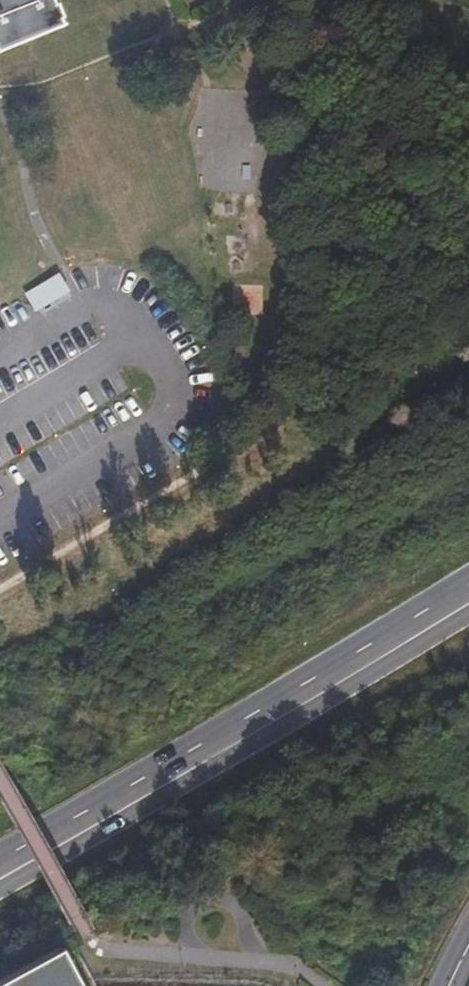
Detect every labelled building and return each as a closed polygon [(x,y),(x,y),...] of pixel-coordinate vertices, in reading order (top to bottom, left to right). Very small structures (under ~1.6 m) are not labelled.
[(62,30),(60,24),(62,22),(57,8),(54,9),(50,0),(0,0),(0,55),(62,30)] [(64,952),(4,985),(82,985),(64,952)]
